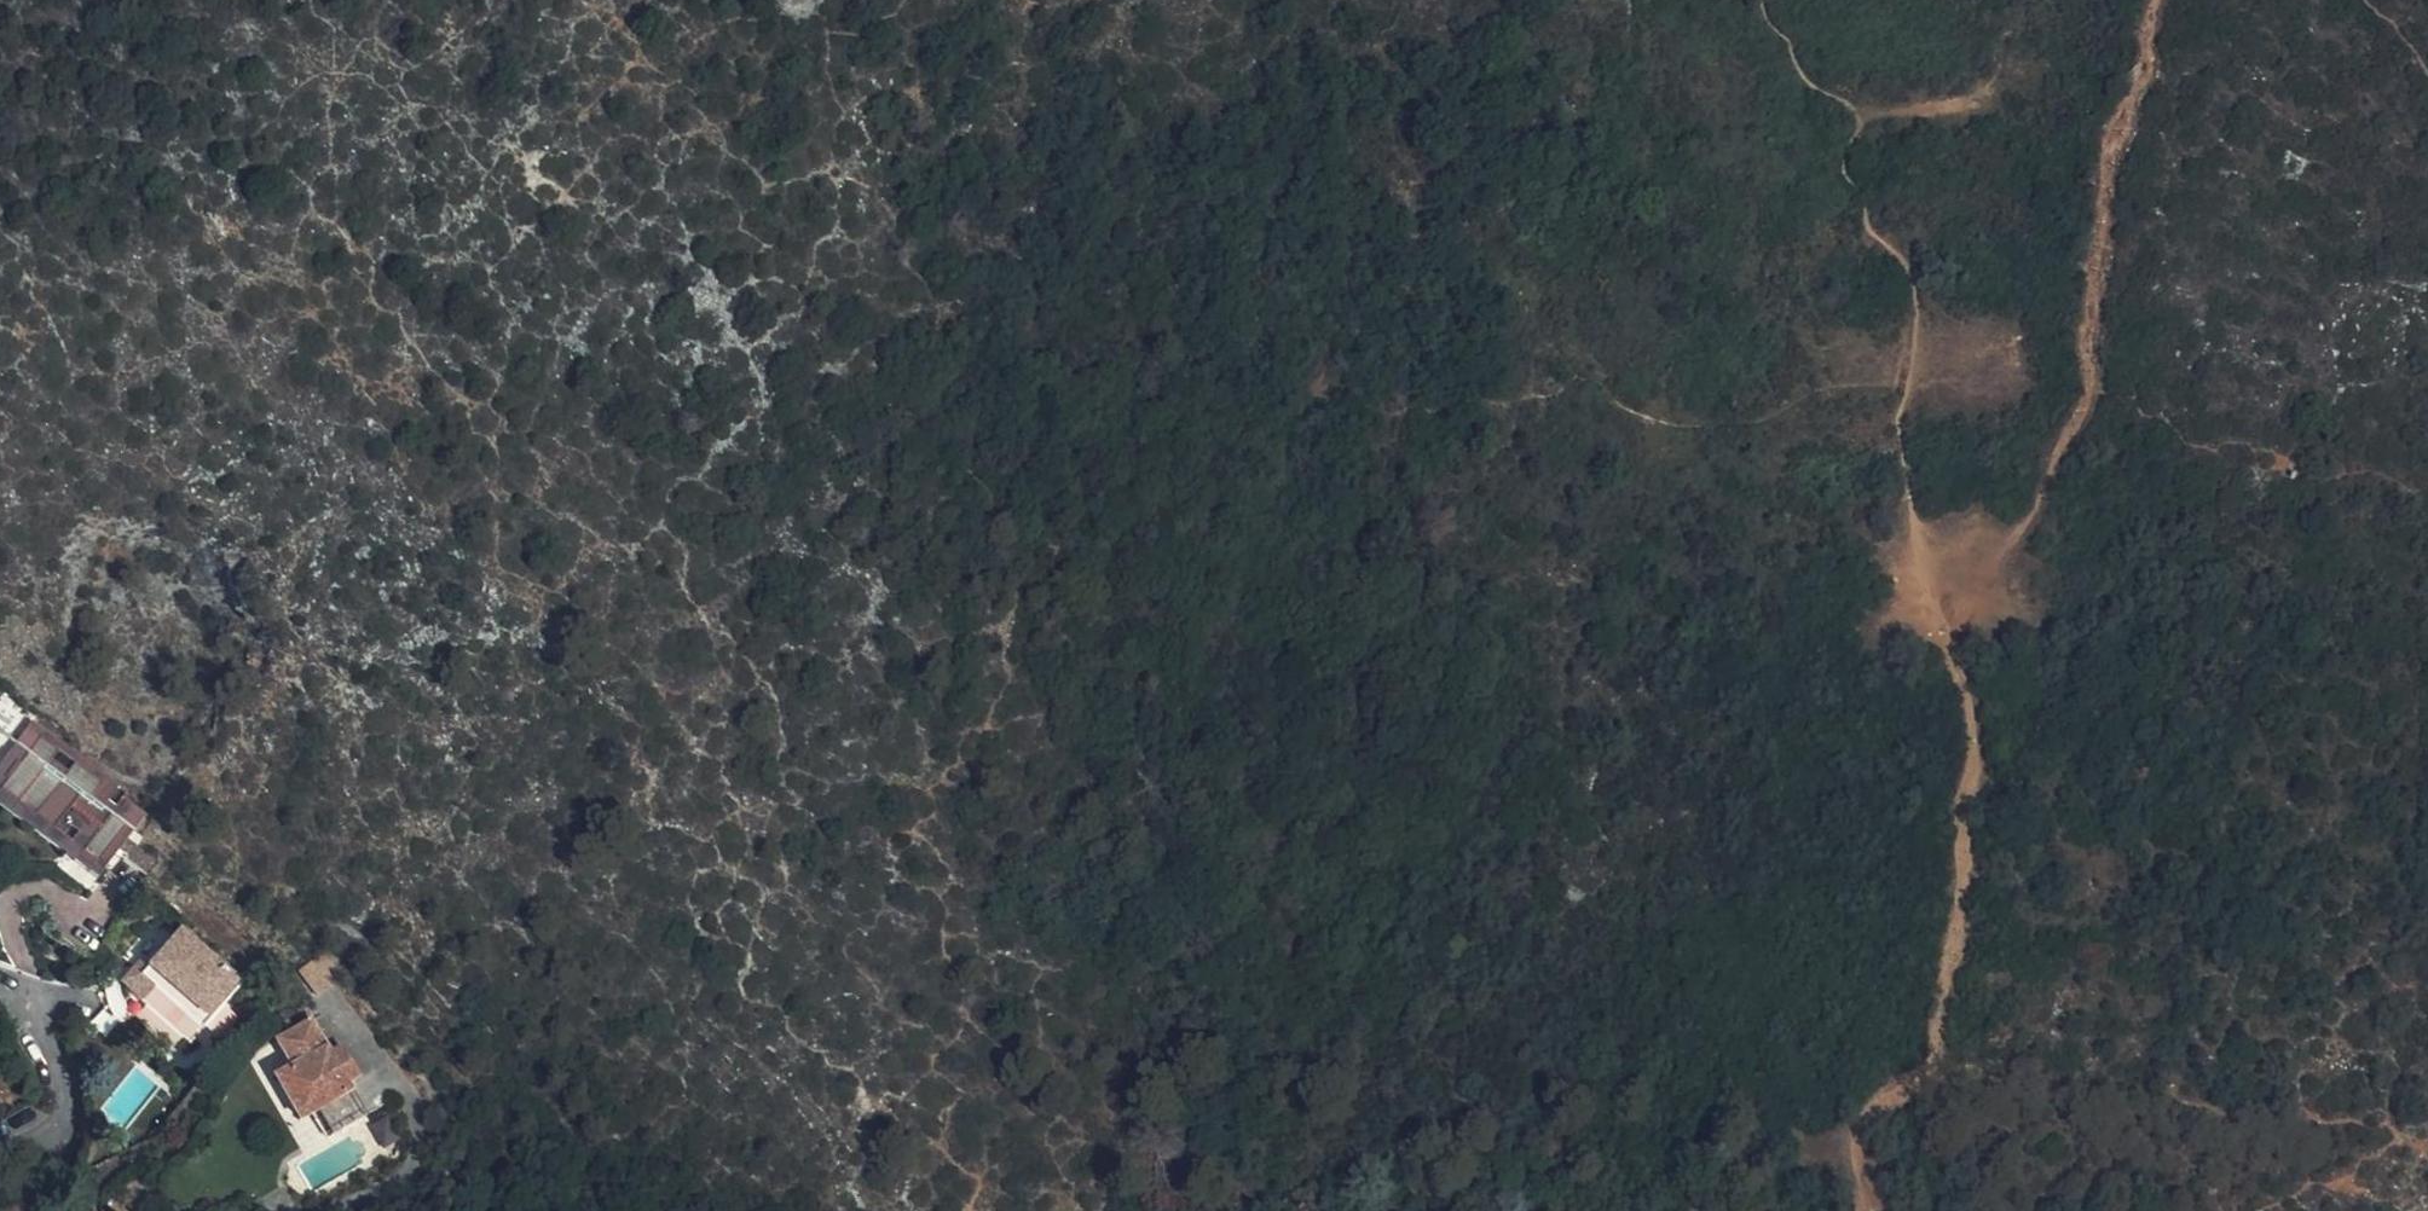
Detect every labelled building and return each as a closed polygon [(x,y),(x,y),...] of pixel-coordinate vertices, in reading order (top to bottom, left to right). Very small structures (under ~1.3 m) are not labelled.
[(6,788),(85,847),(96,854),(88,865),(103,876),(145,821),(118,801),(113,809),(102,801),(116,782),(32,720),(0,763),(0,796),(6,788)] [(0,796),(0,801),(76,858),(85,847),(6,788),(0,796)] [(137,974),(202,1027),(242,978),(177,925),(143,967),(137,974)] [(190,1041),(202,1027),(137,974),(143,967),(134,960),(117,982),(190,1041)] [(290,1125),(305,1113),(318,1104),(336,1129),(353,1113),(329,1084),(340,1075),(320,1049),(309,1058),(285,1026),(256,1049),(274,1073),(259,1085),(290,1125)] [(318,1104),(305,1113),(325,1138),(336,1129),(318,1104)]
